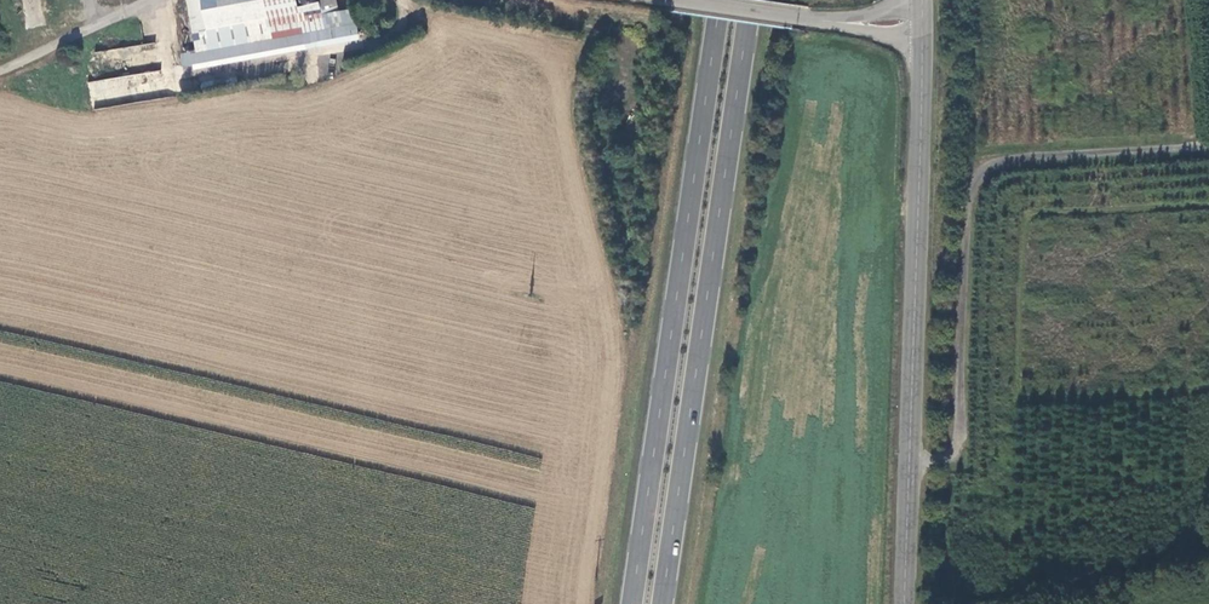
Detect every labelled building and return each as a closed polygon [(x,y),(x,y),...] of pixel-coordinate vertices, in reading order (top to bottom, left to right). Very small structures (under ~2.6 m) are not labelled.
[(192,53),(316,25),(312,8),(295,12),(292,0),(179,0),(192,53)] [(295,12),(312,8),(316,25),(333,21),(331,13),(328,0),(292,0),(295,12)] [(342,12),(331,13),(333,21),(348,18),(342,12)] [(180,68),(351,33),(348,18),(333,21),(316,25),(192,53),(177,56),(180,68)] [(89,80),(90,99),(127,98),(127,78),(89,80)]
